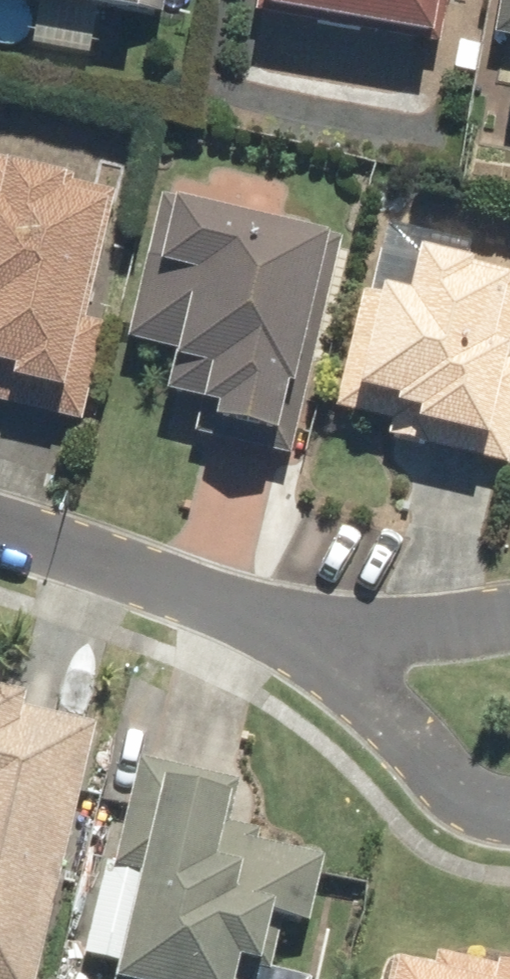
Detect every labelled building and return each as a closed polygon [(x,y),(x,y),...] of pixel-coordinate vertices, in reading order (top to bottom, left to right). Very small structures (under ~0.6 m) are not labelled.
[(29,11),(22,53),(80,63),(86,28),(122,34),(124,21),(170,29),(175,0),(0,0),(0,6),(29,11)] [(246,25),(435,61),(446,0),(250,0),(246,25)] [(483,47),(507,51),(498,106),(509,108),(509,0),(491,0),(483,47)] [(75,430),(99,331),(80,326),(111,196),(0,170),(0,412),(75,430)] [(338,246),(152,201),(116,351),(162,362),(152,408),(191,417),(185,443),(273,464),(286,412),(297,414),(338,246)] [(328,418),(380,430),(376,445),(499,475),(509,430),(509,369),(499,366),(509,320),(509,282),(405,257),(393,306),(357,298),(328,418)] [(91,733),(16,715),(19,704),(0,699),(0,978),(32,978),(91,733)] [(132,764),(83,978),(225,978),(226,977),(237,978),(266,978),(277,929),(300,934),(316,863),(224,842),(236,787),(132,764)] [(430,958),(426,976),(387,967),(385,978),(509,978),(509,975),(430,958)]
